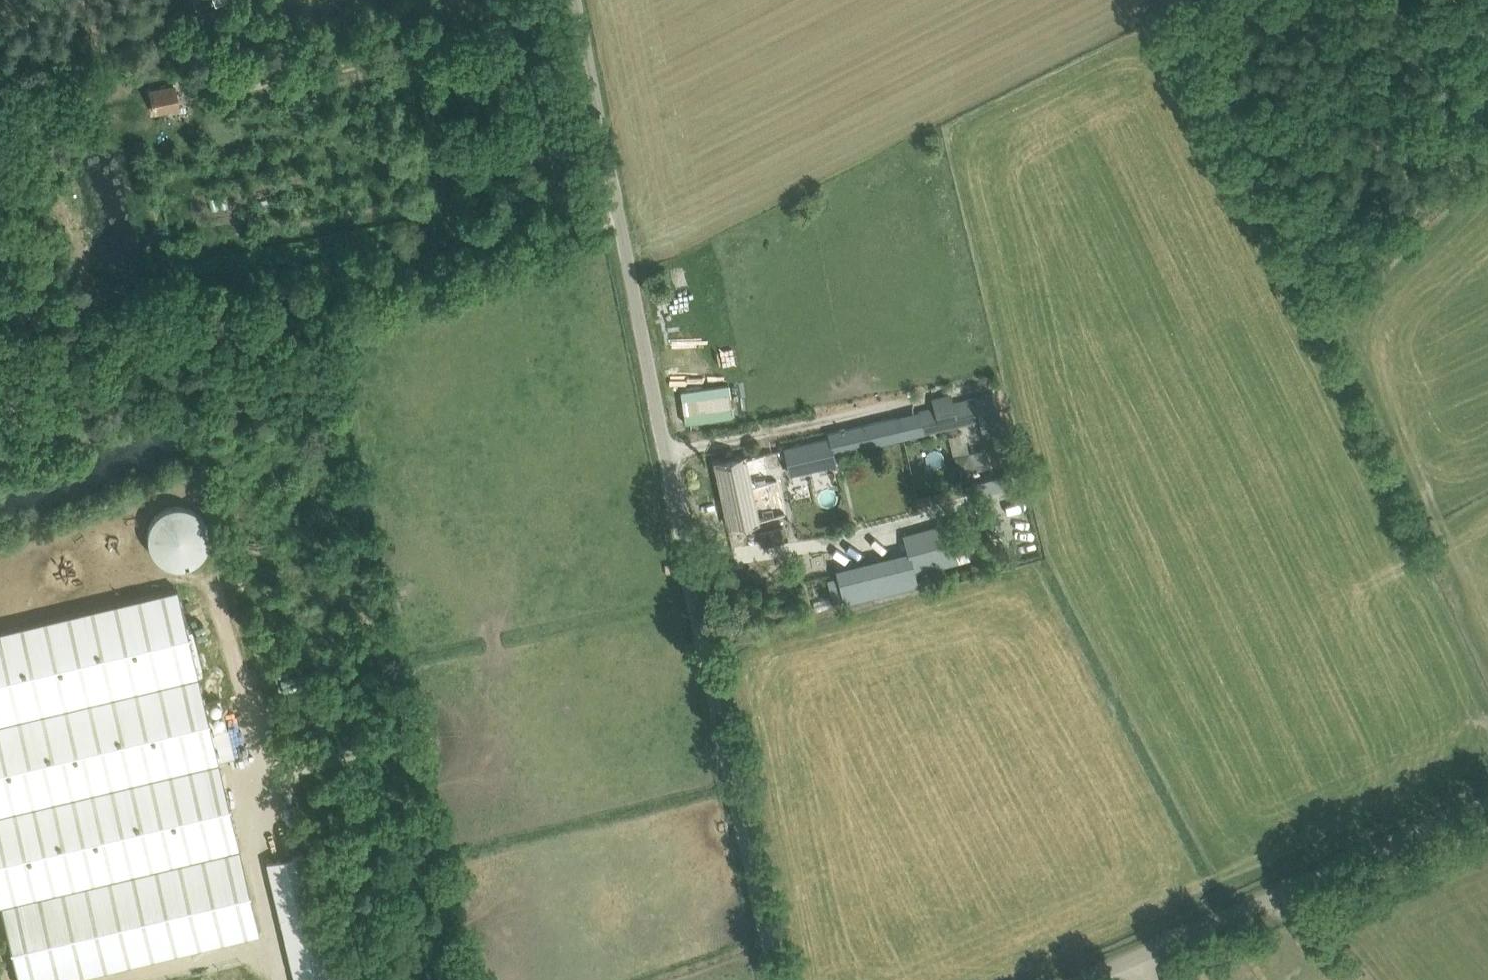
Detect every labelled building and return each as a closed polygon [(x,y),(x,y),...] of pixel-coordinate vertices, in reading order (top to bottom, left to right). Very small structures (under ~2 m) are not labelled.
[(148,90),(154,114),(181,108),(175,84),(148,90)] [(941,427),(960,422),(980,418),(989,456),(1009,451),(995,393),(951,404),(949,395),(934,399),(936,408),(920,411),(924,425),(940,421),(941,427)] [(897,419),(896,415),(858,424),(863,449),(906,439),(918,437),(913,415),(901,418),(897,419)] [(835,465),(828,437),(785,447),(793,482),(811,478),(810,471),(835,465)] [(969,451),(966,437),(950,441),(957,470),(986,464),(983,448),(969,451)] [(764,453),(735,459),(715,463),(728,526),(748,522),(786,513),(778,478),(770,480),(764,453)] [(199,507),(147,508),(149,564),(201,563),(199,507)] [(904,532),(910,554),(909,555),(909,557),(888,563),(887,557),(837,570),(845,601),(916,583),(913,571),(925,568),(923,558),(952,550),(955,561),(967,558),(964,547),(976,544),(969,515),(904,532)] [(802,585),(799,567),(788,568),(791,586),(802,585)] [(259,931),(218,760),(234,756),(220,698),(205,702),(178,589),(0,631),(0,903),(0,902),(19,979),(55,979),(259,931)] [(799,600),(784,603),(786,613),(801,609),(799,600)] [(299,822),(261,832),(298,979),(338,979),(299,822)] [(1238,951),(1246,963),(1256,956),(1248,944),(1238,951)]
